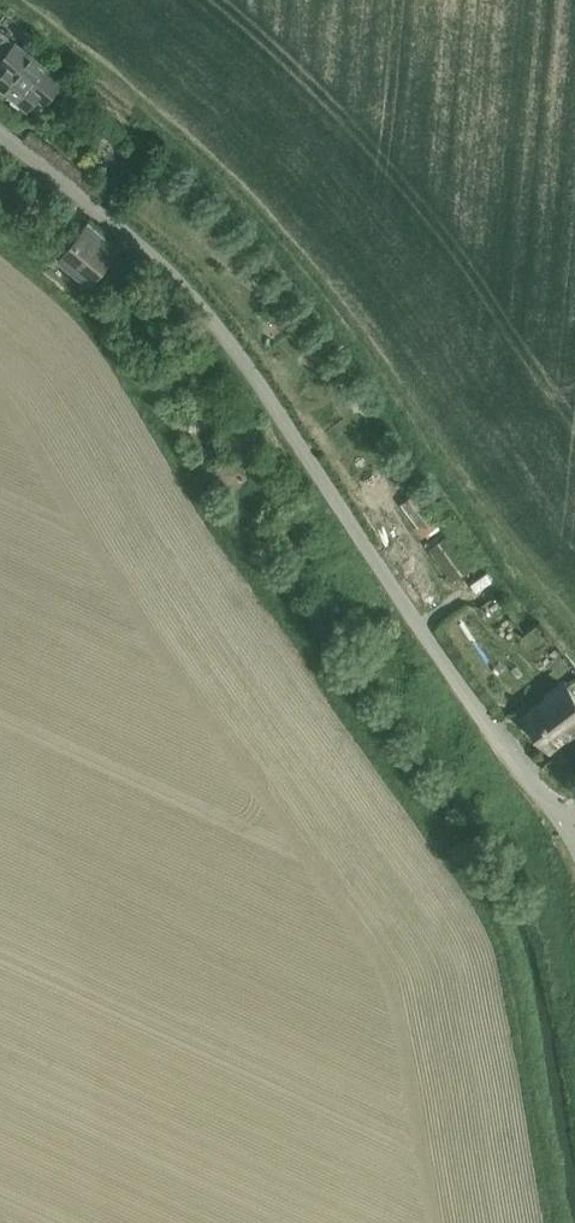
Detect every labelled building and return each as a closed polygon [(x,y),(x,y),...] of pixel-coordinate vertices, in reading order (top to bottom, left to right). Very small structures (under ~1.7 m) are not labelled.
[(0,28),(0,48),(10,36),(0,28)] [(18,41),(0,63),(0,88),(28,111),(32,107),(40,113),(55,94),(65,83),(66,81),(18,41)] [(65,83),(55,94),(65,102),(74,91),(65,83)] [(90,222),(59,259),(90,284),(121,248),(90,222)] [(408,498),(399,505),(423,536),(431,529),(442,522),(418,490),(408,498)] [(474,565),(451,533),(430,548),(453,580),(474,565)] [(574,726),(574,700),(566,688),(528,716),(549,745),(574,726)]
